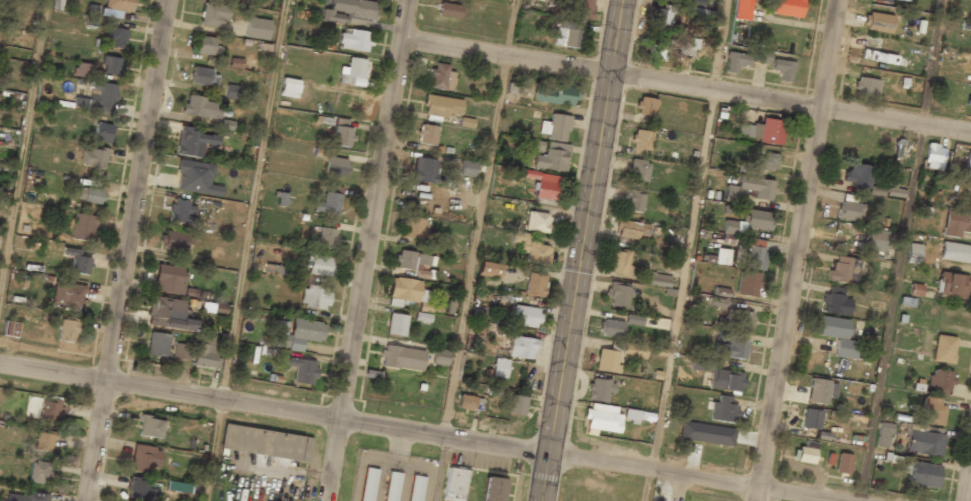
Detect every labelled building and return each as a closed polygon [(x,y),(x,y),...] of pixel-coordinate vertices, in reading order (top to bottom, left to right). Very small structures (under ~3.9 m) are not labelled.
[(133,0),(106,0),(106,9),(133,10),(133,0)] [(361,0),(353,0),(350,16),(374,20),(377,3),(361,0)] [(567,16),(591,19),(593,0),(569,0),(567,16)] [(752,0),(735,0),(733,19),(750,20),(752,0)] [(771,13),(800,18),(803,0),(774,0),(771,13)] [(200,25),(222,28),(223,19),(228,20),(229,5),(203,2),(200,25)] [(437,14),(458,19),(461,6),(440,2),(437,14)] [(715,11),(688,6),(685,19),(712,25),(715,11)] [(668,30),(671,10),(654,8),(651,27),(668,30)] [(122,11),(110,9),(108,16),(120,19),(122,11)] [(347,14),(323,11),(321,21),(346,24),(347,14)] [(890,34),(893,16),(866,11),(863,29),(890,34)] [(267,40),(271,21),(247,17),(244,36),(267,40)] [(578,21),(553,20),(552,46),(577,47),(578,21)] [(127,30),(109,27),(106,46),(124,49),(127,30)] [(372,32),(350,30),(349,33),(339,32),(338,48),(370,51),(372,32)] [(219,61),(221,47),(213,46),(215,38),(197,35),(195,52),(213,55),(212,60),(219,61)] [(676,56),(696,57),(696,38),(676,37),(676,56)] [(666,60),(666,46),(649,45),(648,59),(666,60)] [(861,58),(895,64),(897,56),(862,49),(861,58)] [(726,51),(725,73),(737,73),(737,63),(769,65),(770,53),(726,51)] [(121,58),(104,55),(101,73),(118,76),(121,58)] [(340,66),(338,83),(362,86),(365,59),(348,57),(347,67),(340,66)] [(779,72),(778,81),(790,82),(792,61),(772,60),(771,71),(779,72)] [(74,76),(92,77),(93,64),(75,63),(74,76)] [(447,72),(448,64),(432,63),(430,88),(453,90),(454,72),(447,72)] [(216,69),(192,67),(190,84),(214,87),(216,69)] [(297,98),(300,81),(283,77),(280,94),(297,98)] [(879,79),(855,77),(854,95),(877,97),(879,79)] [(117,84),(92,80),(89,99),(74,97),(72,108),(111,115),(117,84)] [(236,99),(238,86),(226,84),(224,98),(236,99)] [(532,100),(574,107),(577,89),(554,85),(553,89),(534,86),(532,100)] [(205,97),(188,95),(187,103),(183,103),(181,115),(220,119),(221,110),(215,109),(216,102),(205,101),(205,97)] [(461,99),(425,95),(423,113),(460,117),(461,99)] [(656,99),(637,97),(636,115),(655,116),(656,99)] [(540,120),(538,133),(547,134),(546,139),(566,142),(570,116),(551,113),(549,122),(540,120)] [(352,128),(347,128),(348,119),(334,118),(332,146),(351,147),(352,128)] [(781,144),(785,121),(762,118),(761,126),(739,122),(737,136),(781,144)] [(110,143),(112,125),(95,123),(93,141),(110,143)] [(435,146),(438,127),(421,124),(418,143),(435,146)] [(176,154),(202,157),(203,145),(218,147),(220,134),(179,129),(176,154)] [(630,147),(648,151),(652,132),(633,129),(630,147)] [(894,158),(903,159),(905,140),(896,139),(894,158)] [(529,150),(541,152),(543,141),(530,140),(529,150)] [(565,171),(568,144),(546,142),(545,156),(534,154),(532,168),(565,171)] [(945,147),(927,144),(923,167),(940,171),(945,147)] [(105,168),(107,150),(81,147),(79,165),(105,168)] [(757,167),(775,171),(778,155),(761,151),(757,167)] [(348,158),(326,157),(325,175),(347,176),(348,158)] [(434,184),(438,160),(415,157),(411,181),(434,184)] [(214,164),(179,159),(175,190),(222,196),(223,186),(211,185),(214,164)] [(627,179),(646,182),(649,161),(631,159),(627,179)] [(474,177),(475,162),(461,160),(459,175),(474,177)] [(775,181),(739,175),(737,186),(726,185),(723,201),(743,204),(745,190),(755,191),(753,199),(771,201),(775,181)] [(535,197),(553,200),(556,183),(537,180),(535,197)] [(970,201),(970,183),(957,183),(956,201),(970,201)] [(79,187),(78,201),(101,203),(102,189),(79,187)] [(622,209),(640,213),(645,193),(626,189),(622,209)] [(861,204),(853,203),(854,199),(839,196),(836,219),(859,222),(861,204)] [(196,204),(171,201),(169,222),(194,225),(195,216),(194,216),(196,204)] [(722,234),(743,236),(744,228),(769,230),(771,212),(745,209),(743,222),(723,220),(722,234)] [(958,238),(960,231),(970,233),(970,214),(947,209),(941,235),(958,238)] [(552,234),(553,224),(548,223),(549,214),(528,211),(525,230),(552,234)] [(96,232),(98,216),(73,214),(71,238),(90,240),(91,231),(96,232)] [(402,236),(422,240),(425,219),(405,216),(402,236)] [(637,239),(637,236),(648,237),(649,223),(618,220),(617,237),(637,239)] [(318,238),(310,237),(309,246),(333,248),(335,229),(320,227),(318,238)] [(888,232),(868,228),(865,248),(885,252),(888,232)] [(193,234),(165,231),(164,250),(186,252),(187,244),(192,245),(193,234)] [(528,233),(512,231),(511,242),(519,243),(518,251),(526,252),(525,262),(548,265),(550,245),(527,242),(528,233)] [(942,240),(938,258),(968,264),(970,249),(970,246),(942,240)] [(918,264),(921,245),(908,243),(905,262),(918,264)] [(763,270),(766,248),(749,246),(746,268),(763,270)] [(79,249),(63,248),(62,255),(72,256),(71,273),(89,274),(90,258),(79,257),(79,249)] [(714,259),(708,258),(708,263),(728,265),(729,250),(716,248),(714,259)] [(630,252),(610,250),(607,273),(631,276),(632,267),(628,266),(630,252)] [(435,255),(398,251),(396,267),(420,270),(421,265),(434,267),(435,255)] [(304,272),(330,277),(334,258),(308,253),(304,272)] [(855,284),(858,259),(833,255),(829,280),(855,284)] [(477,275),(499,278),(500,264),(478,262),(477,275)] [(183,294),(185,267),(155,264),(153,291),(183,294)] [(264,276),(283,279),(284,267),(265,264),(264,276)] [(641,283),(669,288),(671,276),(643,271),(641,283)] [(755,297),(759,274),(739,271),(735,294),(755,297)] [(542,298),(547,276),(528,272),(523,293),(542,298)] [(964,297),(967,276),(938,272),(935,293),(964,297)] [(421,281),(392,277),(388,305),(397,306),(398,299),(429,304),(431,291),(420,289),(421,281)] [(84,285),(54,281),(51,304),(81,308),(84,285)] [(606,296),(611,297),(610,306),(627,308),(630,285),(608,282),(606,296)] [(326,309),(329,288),(304,284),(301,305),(326,309)] [(921,285),(910,284),(909,295),(920,296),(921,285)] [(850,299),(842,298),(843,287),(829,286),(828,294),(823,293),(822,313),(849,315),(850,299)] [(185,301),(151,295),(147,324),(193,332),(195,320),(182,318),(185,301)] [(510,324),(537,328),(540,309),(514,304),(510,324)] [(744,359),(747,342),(736,340),(737,332),(749,334),(752,312),(726,308),(725,318),(721,317),(719,332),(717,331),(716,339),(727,340),(726,344),(714,342),(712,355),(744,359)] [(407,315),(389,313),(387,334),(405,336),(407,315)] [(641,325),(642,316),(626,315),(625,324),(641,325)] [(848,319),(819,316),(817,336),(835,338),(833,356),(855,359),(857,341),(846,340),(848,319)] [(302,351),(303,340),(322,342),(324,322),(292,318),(289,350),(302,351)] [(57,340),(74,343),(78,322),(61,319),(57,340)] [(600,319),(597,335),(620,338),(623,322),(600,319)] [(287,321),(274,320),(273,346),(288,347),(289,334),(287,334),(287,321)] [(19,322),(6,321),(4,335),(17,337),(19,322)] [(169,334),(149,332),(147,355),(167,357),(169,334)] [(951,364),(956,337),(935,334),(931,361),(951,364)] [(539,340),(511,335),(507,355),(532,360),(533,351),(537,352),(539,340)] [(194,366),(219,367),(219,358),(216,358),(217,337),(196,336),(194,366)] [(646,345),(623,342),(621,355),(644,359),(646,345)] [(172,358),(188,360),(189,345),(174,343),(172,358)] [(380,366),(422,372),(424,350),(383,345),(380,366)] [(449,350),(433,348),(431,364),(447,366),(449,350)] [(595,369),(616,373),(620,352),(599,348),(595,369)] [(293,382),(313,385),(316,361),(288,358),(287,366),(295,367),(293,382)] [(492,377),(506,378),(508,359),(494,358),(492,377)] [(744,371),(701,366),(700,371),(710,372),(708,388),(741,392),(744,371)] [(928,394),(949,395),(951,371),(930,369),(928,394)] [(612,402),(613,380),(589,379),(588,400),(612,402)] [(826,397),(835,398),(836,382),(809,379),(807,402),(825,404),(826,397)] [(473,411),(476,397),(460,393),(457,407),(473,411)] [(507,414),(525,415),(526,397),(508,395),(507,414)] [(730,404),(731,397),(718,395),(717,402),(712,402),(710,420),(735,423),(738,405),(730,404)] [(920,423),(943,425),(944,406),(939,406),(940,398),(923,396),(920,423)] [(42,400),(40,418),(60,421),(63,403),(42,400)] [(619,432),(621,421),(638,423),(639,410),(620,408),(620,407),(587,403),(585,419),(587,420),(586,429),(619,432)] [(820,410),(803,408),(801,427),(818,429),(820,410)] [(164,419),(140,417),(139,436),(162,438),(164,419)] [(679,438),(732,447),(734,429),(681,421),(679,438)] [(875,446),(888,448),(891,423),(879,422),(875,446)] [(905,452),(940,457),(944,429),(909,424),(905,452)] [(311,438),(223,425),(219,451),(308,463),(311,438)] [(53,434),(36,433),(34,450),(52,452),(53,434)] [(814,464),(816,443),(805,441),(804,448),(795,447),(793,462),(814,464)] [(150,467),(159,467),(161,448),(133,445),(131,471),(149,473),(150,467)] [(850,454),(837,453),(836,473),(849,474),(850,454)] [(907,483),(936,489),(940,466),(912,460),(907,483)] [(50,483),(51,462),(30,461),(29,482),(50,483)] [(446,467),(443,500),(463,500),(466,469),(446,467)] [(377,470),(364,468),(359,500),(372,500),(377,470)] [(400,473),(387,472),(383,500),(396,500),(400,473)] [(423,477),(410,475),(407,500),(420,500),(423,477)] [(147,489),(148,480),(129,478),(127,497),(155,500),(156,490),(147,489)] [(483,478),(481,500),(501,500),(503,480),(483,478)] [(49,493),(26,492),(26,494),(6,494),(5,500),(48,500),(49,493)]
